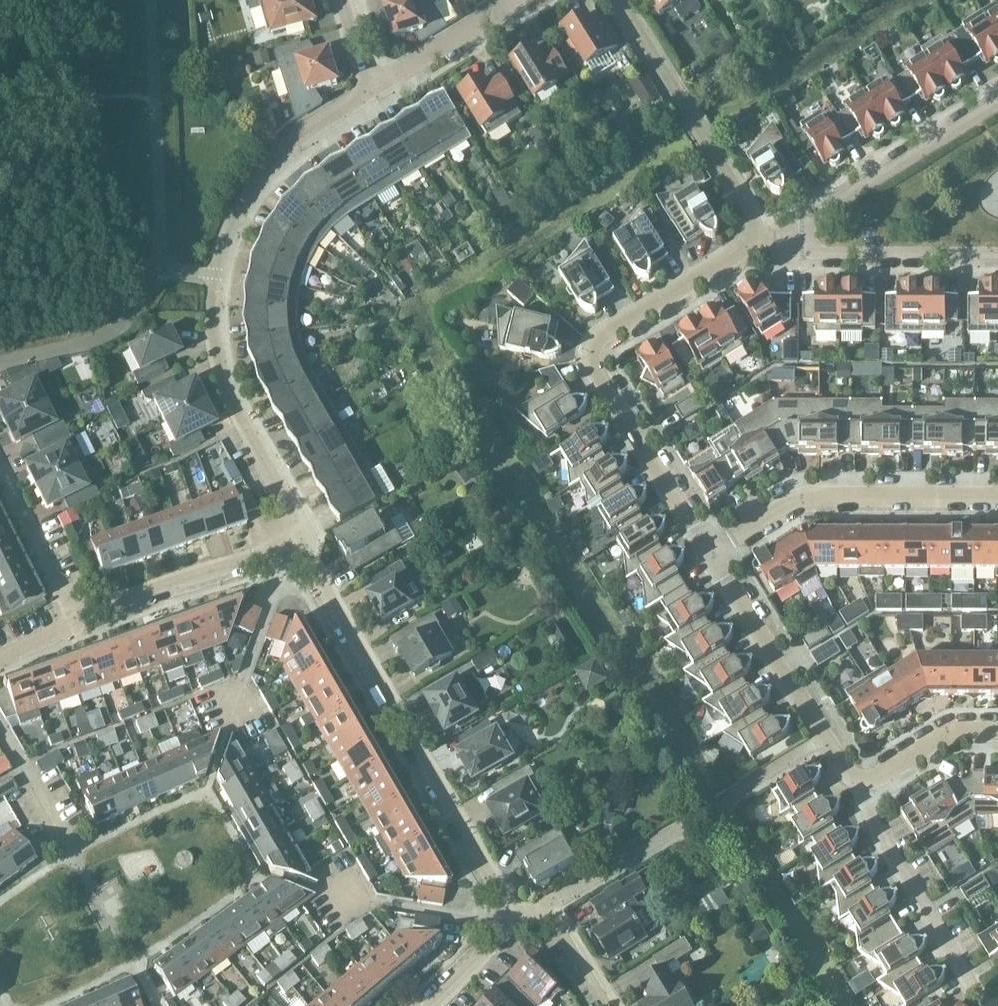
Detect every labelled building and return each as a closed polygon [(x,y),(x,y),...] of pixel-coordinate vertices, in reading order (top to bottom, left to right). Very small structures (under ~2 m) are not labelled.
[(252,10),(261,8),(269,33),(315,20),(313,13),(316,12),(313,0),(249,0),(252,10)] [(387,9),(396,39),(416,33),(421,42),(446,27),(446,26),(445,26),(458,18),(447,0),(444,0),(436,5),(436,4),(435,4),(432,0),(401,0),(402,5),(396,7),(387,9)] [(646,0),(653,11),(656,9),(660,16),(674,7),(682,20),(702,8),(697,0),(646,0)] [(984,12),(997,35),(997,3),(984,12)] [(964,24),(966,28),(956,34),(973,63),(983,56),(989,65),(995,60),(995,61),(997,63),(997,35),(984,12),(964,24)] [(211,14),(200,16),(202,23),(213,21),(211,14)] [(591,22),(586,15),(564,29),(573,42),(570,44),(576,55),(579,53),(588,66),(591,64),(593,66),(608,57),(606,55),(622,45),(603,15),(591,22)] [(813,25),(800,33),(806,42),(819,34),(813,25)] [(794,28),(782,35),(793,52),(805,45),(794,28)] [(973,63),(956,34),(945,41),(943,37),(923,49),(927,56),(948,90),(951,88),(952,88),(954,90),(958,90),(961,89),(962,85),(961,82),(968,77),(963,69),(973,63)] [(280,71),(282,71),(297,119),(297,120),(323,103),(322,103),(315,91),(338,84),(329,55),(314,59),(309,43),(275,53),(280,70),(280,71)] [(542,59),(535,47),(513,61),(521,74),(517,75),(524,85),(527,83),(536,98),(558,85),(556,81),(568,73),(554,51),(542,59)] [(268,51),(255,55),(259,68),(272,63),(268,51)] [(909,72),(899,79),(913,100),(923,94),(928,102),(935,98),(938,100),(941,101),(944,99),(946,96),(945,92),(948,90),(927,56),(907,69),(909,72)] [(483,79),(461,93),(489,137),(522,116),(501,82),(489,89),(483,79)] [(913,100),(899,79),(889,85),(887,81),(867,94),(887,127),(891,125),(894,128),(897,128),(900,126),(902,123),(901,120),(901,119),(907,115),(902,107),(913,100)] [(577,80),(569,86),(575,95),(583,89),(577,80)] [(651,83),(636,92),(646,107),(661,98),(651,83)] [(703,83),(693,89),(699,99),(709,92),(703,83)] [(849,110),(839,116),(852,138),(862,131),(868,140),(874,135),(875,136),(877,138),(881,138),(884,136),(885,133),(884,130),(884,129),(887,127),(867,94),(847,106),(849,110)] [(420,112),(446,152),(470,137),(472,140),(473,139),(446,96),(420,112)] [(662,102),(652,108),(659,119),(668,112),(662,102)] [(852,138),(839,116),(835,109),(824,116),(822,112),(801,125),(804,129),(815,147),(826,165),(830,163),(831,163),(833,165),(837,166),(840,164),(841,160),(840,157),(847,152),(842,144),(852,138)] [(446,152),(420,112),(396,127),(421,168),(446,152)] [(793,122),(788,125),(805,153),(815,147),(804,129),(799,132),(793,122)] [(786,183),(803,173),(774,126),(748,156),(758,170),(758,171),(758,172),(758,173),(759,173),(768,187),(769,189),(771,191),(773,193),(776,194),(778,195),(781,195),(783,196),(784,196),(785,196),(784,195),(785,193),(785,192),(786,190),(786,189),(786,186),(786,183)] [(421,168),(396,127),(372,142),(397,183),(421,168)] [(537,129),(529,135),(535,145),(544,139),(537,129)] [(347,157),(373,198),(397,183),(372,142),(347,157)] [(321,174),(348,213),(373,198),(347,157),(322,173),(321,174)] [(807,157),(800,162),(806,172),(813,167),(807,157)] [(297,194),(331,228),(348,213),(321,174),(298,193),(297,194)] [(705,203),(697,188),(659,198),(688,245),(705,234),(708,236),(709,237),(711,237),(714,238),(716,238),(717,239),(718,238),(717,237),(718,236),(718,233),(719,231),(719,229),(719,228),(718,226),(718,224),(717,222),(716,220),(707,205),(708,204),(707,204),(706,203),(705,203)] [(277,218),(316,245),(331,228),(297,194),(277,217),(277,218)] [(451,195),(443,199),(449,208),(456,203),(451,195)] [(507,195),(499,200),(505,211),(514,206),(507,195)] [(641,209),(615,239),(624,253),(624,254),(624,255),(625,256),(636,273),(638,275),(640,276),(642,277),(644,278),(647,279),(650,279),(650,280),(651,279),(651,278),(652,276),(652,274),(652,272),(652,270),(652,267),(670,256),(651,226),(644,215),(641,209)] [(651,211),(644,215),(651,226),(658,222),(651,211)] [(449,212),(440,218),(445,225),(454,219),(449,212)] [(261,245),(305,265),(316,245),(277,218),(262,244),(261,245)] [(418,241),(408,249),(415,259),(421,255),(422,247),(418,241)] [(586,244),(561,273),(570,287),(570,288),(570,289),(570,290),(571,289),(581,305),(583,307),(585,309),(587,311),(589,312),(591,312),(593,313),(596,313),(596,314),(597,313),(597,312),(598,309),(598,306),(598,303),(598,301),(615,290),(586,244)] [(251,276),(298,286),(305,265),(261,245),(252,274),(251,276)] [(405,250),(395,256),(404,269),(414,263),(405,250)] [(298,286),(251,276),(247,306),(247,307),(295,309),(298,286)] [(817,334),(840,334),(840,286),(836,286),(835,282),(832,280),(829,280),(826,282),(825,286),(817,286),(817,296),(804,296),(804,297),(804,321),(817,321),(817,334)] [(840,334),(864,334),(864,329),(876,329),(876,297),(877,297),(877,296),(864,296),(864,286),(856,286),(855,282),(852,280),(848,280),(846,282),(845,286),(840,286),(840,334)] [(900,334),(923,334),(923,286),(919,286),(918,283),(915,280),(911,280),(909,283),(907,286),(899,286),(899,296),(887,296),(887,297),(887,329),(900,329),(900,334)] [(927,286),(923,286),(923,334),(946,334),(946,321),(959,321),(959,297),(959,296),(946,296),(946,286),(938,286),(937,283),(934,280),(931,280),(928,283),(927,286)] [(519,281),(509,293),(525,307),(535,295),(519,281)] [(997,281),(994,281),(991,283),(990,286),(990,287),(982,287),(982,296),(969,296),(969,297),(969,322),(982,322),(982,334),(997,334),(997,281)] [(739,295),(764,336),(784,323),(785,325),(792,321),(792,297),(793,297),(793,296),(767,295),(759,283),(752,287),(749,284),(746,284),(743,286),(742,289),(742,293),(743,293),(739,295)] [(295,309),(247,307),(248,337),(249,339),(296,331),(295,309)] [(700,320),(725,360),(745,348),(738,337),(749,330),(736,310),(736,309),(725,315),(720,307),(713,311),(710,309),(706,309),(703,310),(702,314),(703,317),(703,318),(700,320)] [(501,348),(526,354),(527,355),(528,355),(528,354),(545,359),(548,359),(550,359),(552,359),(556,358),(558,357),(560,355),(562,354),(563,353),(562,353),(560,350),(559,348),(558,347),(557,345),(555,344),(560,324),(499,309),(501,348)] [(725,360),(700,320),(696,322),(696,321),(693,319),(690,319),(687,321),(686,324),(686,328),(687,328),(680,332),(685,340),(674,347),(675,348),(688,368),(698,362),(705,372),(725,360)] [(160,334),(129,349),(140,371),(133,375),(138,386),(164,373),(159,362),(180,351),(175,341),(177,340),(170,326),(159,331),(160,334)] [(256,369),(302,353),(296,331),(249,339),(256,368),(256,369)] [(648,369),(642,381),(644,381),(660,388),(665,397),(686,384),(661,344),(657,346),(654,344),(650,343),(647,345),(646,349),(647,352),(640,356),(648,369)] [(893,350),(882,351),(882,363),(893,363),(893,350)] [(950,350),(950,363),(961,364),(961,350),(950,350)] [(269,398),(311,374),(302,353),(256,369),(268,396),(269,398)] [(801,354),(801,363),(813,363),(813,354),(801,354)] [(975,355),(964,355),(964,364),(975,364),(975,355)] [(865,365),(853,365),(853,377),(865,377),(865,365)] [(28,366),(0,372),(5,382),(30,370),(28,366)] [(52,399),(36,367),(30,370),(5,382),(4,382),(10,393),(0,398),(0,413),(4,422),(52,399)] [(556,368),(540,373),(551,391),(565,383),(556,368)] [(782,382),(782,369),(776,369),(767,374),(770,382),(782,382)] [(922,370),(914,370),(914,383),(922,383),(922,370)] [(284,423),(326,399),(311,374),(269,398),(284,423)] [(165,421),(205,402),(194,380),(173,391),(168,380),(142,393),(145,400),(151,402),(154,400),(165,421)] [(576,400),(565,383),(551,391),(519,411),(548,437),(563,428),(564,428),(565,427),(581,416),(583,415),(584,414),(586,412),(587,410),(587,409),(588,407),(588,405),(588,403),(589,402),(588,401),(588,402),(586,401),(585,400),(581,400),(578,400),(576,400)] [(677,408),(684,419),(706,406),(698,394),(677,408)] [(42,444),(68,431),(52,399),(4,422),(14,441),(18,442),(36,433),(42,444)] [(298,448),(340,424),(326,399),(284,423),(298,448)] [(775,401),(774,401),(736,425),(765,471),(781,461),(779,457),(788,451),(788,452),(789,452),(777,409),(775,401)] [(775,401),(777,409),(789,452),(790,451),(800,451),(800,452),(801,452),(802,451),(803,451),(807,451),(807,455),(820,455),(820,401),(776,401),(775,401)] [(820,455),(839,455),(839,451),(850,451),(851,451),(851,401),(820,401),(820,455)] [(882,455),(882,409),(883,409),(883,403),(884,403),(884,401),(882,401),(852,401),(851,401),(851,451),(853,451),(863,451),(863,452),(864,452),(865,451),(870,451),(870,455),(882,455)] [(945,456),(958,456),(964,456),(964,451),(975,451),(975,452),(976,452),(976,401),(946,401),(944,401),(944,403),(945,403),(945,409),(945,456)] [(977,401),(976,401),(976,452),(977,452),(977,451),(988,451),(988,452),(989,452),(990,451),(994,451),(994,456),(997,456),(997,401),(977,401)] [(119,402),(106,409),(109,415),(122,409),(119,402)] [(205,402),(165,421),(175,443),(172,444),(170,450),(174,457),(200,444),(194,434),(216,423),(205,402)] [(723,407),(716,411),(724,423),(731,420),(723,407)] [(883,409),(882,409),(882,455),(902,455),(902,451),(912,451),(912,452),(914,452),(914,409),(913,409),(883,409)] [(945,456),(945,409),(915,409),(914,409),(914,452),(915,451),(925,451),(925,452),(926,452),(927,451),(928,451),(932,451),(932,456),(945,456)] [(313,473),(354,449),(340,424),(298,448),(313,473)] [(695,425),(684,432),(690,443),(701,436),(695,425)] [(714,448),(738,488),(765,471),(736,425),(710,441),(709,442),(710,443),(714,449),(714,448)] [(592,432),(561,451),(568,461),(571,487),(570,487),(571,488),(581,482),(581,481),(610,463),(603,453),(604,453),(603,452),(600,448),(602,446),(604,445),(605,444),(606,442),(608,440),(608,438),(609,437),(609,435),(610,434),(610,432),(610,431),(609,431),(606,430),(603,429),(601,429),(598,429),(596,430),(594,431),(592,432)] [(36,487),(77,467),(84,463),(68,431),(42,444),(47,455),(29,464),(27,468),(36,487)] [(115,432),(104,438),(109,449),(121,444),(115,432)] [(714,448),(714,449),(688,464),(686,465),(687,466),(688,466),(702,490),(701,491),(710,505),(738,488),(714,448)] [(327,498),(368,474),(354,449),(313,473),(327,498)] [(144,455),(132,461),(136,470),(148,464),(144,455)] [(197,457),(191,459),(193,466),(200,463),(197,457)] [(463,460),(454,466),(457,471),(463,470),(468,467),(463,460)] [(612,462),(610,463),(581,481),(581,482),(587,491),(589,505),(601,497),(607,507),(629,494),(622,484),(623,483),(622,482),(622,483),(619,478),(621,477),(623,475),(625,473),(627,471),(627,469),(628,467),(629,464),(629,463),(629,462),(629,461),(628,462),(625,460),(623,460),(622,460),(618,460),(616,460),(614,461),(612,462)] [(177,463),(165,467),(168,476),(180,471),(177,463)] [(77,467),(36,487),(46,505),(50,507),(68,498),(74,508),(100,495),(96,488),(90,486),(87,488),(77,467)] [(368,474),(327,498),(342,523),(386,497),(395,492),(380,467),(368,474)] [(157,470),(145,475),(148,483),(160,478),(157,470)] [(140,484),(132,487),(135,496),(143,493),(140,484)] [(213,497),(226,531),(247,523),(246,522),(243,514),(259,508),(246,486),(235,490),(235,489),(213,497)] [(132,487),(120,491),(123,500),(135,496),(132,487)] [(617,530),(623,540),(648,524),(642,514),(641,513),(638,509),(640,508),(642,506),(644,504),(645,502),(646,500),(647,498),(648,495),(648,493),(648,492),(647,492),(645,492),(643,491),(641,491),(639,491),(635,491),(632,492),(631,493),(629,494),(607,507),(599,512),(600,513),(606,522),(608,535),(617,530)] [(110,494),(99,498),(102,505),(113,501),(110,494)] [(193,504),(205,538),(226,531),(213,497),(193,504)] [(205,538),(193,504),(173,511),(185,545),(205,538)] [(69,511),(58,516),(62,525),(64,528),(64,527),(79,520),(74,508),(69,511)] [(0,510),(0,532),(9,527),(1,510),(0,510)] [(152,519),(165,553),(185,545),(173,511),(152,519)] [(336,538),(356,572),(403,545),(390,523),(385,526),(378,513),(350,530),(346,528),(343,528),(339,530),(337,533),(337,537),(336,538)] [(165,553),(152,519),(132,526),(144,560),(165,553)] [(638,574),(638,573),(667,555),(661,545),(660,544),(657,540),(659,538),(661,537),(663,534),(665,532),(665,530),(666,529),(667,527),(667,524),(667,523),(667,522),(666,523),(664,522),(662,521),(660,521),(658,521),(654,522),(651,523),(649,524),(648,524),(623,540),(618,543),(619,544),(619,543),(625,552),(628,579),(627,579),(628,580),(638,574)] [(144,560),(132,526),(112,533),(124,567),(144,560)] [(18,545),(9,527),(0,532),(0,554),(18,545)] [(577,528),(569,533),(574,542),(582,536),(577,528)] [(839,570),(839,529),(836,531),(832,531),(832,530),(831,530),(830,531),(813,531),(813,532),(812,533),(812,534),(811,536),(810,536),(809,537),(808,538),(807,538),(816,568),(816,570),(839,570)] [(839,570),(861,570),(861,531),(848,531),(847,531),(846,530),(845,530),(845,531),(841,531),(839,529),(839,570)] [(884,570),(884,529),(882,531),(878,531),(878,530),(877,530),(876,531),(875,531),(861,531),(861,570),(861,578),(885,578),(885,570),(884,570)] [(887,531),(884,529),(884,570),(885,570),(907,570),(907,531),(893,531),(892,530),(891,530),(891,531),(887,531)] [(930,529),(927,531),(923,531),(923,530),(922,530),(921,531),(907,531),(907,570),(930,570),(930,529)] [(932,531),(930,529),(930,570),(953,570),(953,531),(939,531),(938,531),(937,530),(936,530),(936,531),(932,531)] [(953,531),(953,570),(975,570),(975,529),(973,531),(969,531),(969,530),(968,530),(967,531),(966,531),(953,531)] [(997,570),(997,531),(984,531),(983,530),(982,530),(982,531),(978,531),(975,529),(975,570),(997,570)] [(124,567),(112,533),(90,541),(91,542),(79,546),(82,555),(94,551),(102,574),(102,575),(124,567)] [(816,570),(816,568),(807,538),(806,539),(804,539),(803,538),(802,538),(800,537),(799,536),(798,534),(783,544),(782,544),(781,544),(781,545),(778,547),(775,547),(797,581),(796,582),(800,588),(818,576),(816,570)] [(0,554),(0,575),(27,562),(18,545),(0,554)] [(775,547),(774,550),(770,552),(770,551),(769,552),(769,553),(768,553),(756,561),(757,562),(754,565),(754,569),(756,572),(759,573),(763,572),(777,594),(796,582),(797,581),(775,547)] [(448,548),(436,555),(442,565),(454,558),(448,548)] [(686,586),(679,576),(680,575),(679,574),(679,575),(676,570),(679,569),(680,568),(682,566),(683,564),(684,562),(685,559),(686,557),(686,555),(687,554),(686,553),(685,554),(683,553),(681,552),(678,552),(676,552),(673,552),(670,553),(668,555),(667,555),(638,573),(638,574),(644,583),(647,609),(646,610),(647,611),(662,602),(662,601),(686,586)] [(35,579),(27,562),(0,575),(0,597),(35,579)] [(384,620),(411,604),(427,595),(417,578),(413,580),(403,563),(390,570),(396,580),(369,596),(384,620)] [(0,597),(0,616),(1,618),(0,618),(0,619),(47,596),(47,595),(44,597),(35,579),(0,597)] [(676,635),(705,617),(707,616),(708,615),(711,613),(712,612),(713,610),(714,608),(714,606),(715,603),(715,602),(716,601),(715,600),(714,600),(711,599),(708,599),(706,599),(703,599),(701,600),(699,600),(696,602),(693,598),(694,598),(693,596),(693,597),(686,586),(662,601),(662,602),(668,612),(659,618),(670,625),(676,634),(676,635)] [(892,611),(892,595),(879,595),(879,611),(892,611)] [(892,595),(892,611),(905,611),(905,596),(892,595)] [(930,611),(930,596),(917,596),(917,611),(930,611)] [(930,596),(930,611),(943,611),(943,596),(930,596)] [(975,611),(975,596),(963,596),(963,611),(975,611)] [(975,596),(975,611),(988,611),(988,596),(975,596)] [(221,643),(228,641),(233,627),(253,634),(261,610),(243,603),(241,598),(209,609),(221,643)] [(456,599),(442,607),(449,620),(463,611),(456,599)] [(851,606),(859,619),(870,613),(862,600),(851,606)] [(859,619),(851,606),(840,613),(848,626),(859,619)] [(221,643),(209,609),(188,616),(201,651),(221,643)] [(411,644),(397,652),(398,653),(401,651),(415,675),(416,677),(427,670),(433,671),(440,667),(442,661),(453,655),(438,630),(442,628),(434,614),(404,631),(411,644)] [(284,666),(315,648),(298,619),(293,622),(274,615),(266,639),(286,646),(280,660),(284,666)] [(826,622),(834,634),(834,635),(846,628),(838,615),(826,622)] [(201,651),(188,616),(168,624),(181,658),(201,651)] [(911,631),(911,616),(899,616),(899,631),(911,631)] [(911,616),(911,631),(924,631),(924,616),(911,616)] [(975,631),(975,616),(963,616),(963,631),(975,631)] [(975,616),(975,631),(988,631),(988,616),(975,616)] [(734,630),(733,631),(731,630),(729,629),(726,629),(724,629),(721,630),(719,630),(717,631),(715,633),(712,628),(713,628),(712,627),(705,617),(676,635),(676,634),(666,641),(666,642),(667,641),(689,656),(695,665),(695,666),(724,648),(725,647),(727,646),(728,645),(730,643),(731,642),(732,640),(733,638),(733,636),(734,635),(734,632),(735,632),(734,630)] [(148,631),(160,665),(164,675),(184,667),(181,658),(168,624),(148,631)] [(824,625),(803,638),(810,650),(831,636),(824,625)] [(160,665),(148,631),(127,638),(140,672),(160,665)] [(840,638),(848,650),(859,644),(851,631),(840,638)] [(107,646),(120,680),(140,672),(127,638),(107,646)] [(577,639),(562,648),(566,655),(581,646),(577,639)] [(834,642),(812,655),(820,666),(841,653),(834,642)] [(120,680),(107,646),(87,653),(99,687),(120,680)] [(295,685),(326,667),(315,648),(284,666),(295,685)] [(714,696),(743,678),(745,677),(747,676),(748,674),(749,673),(750,672),(751,671),(752,669),(753,666),(753,665),(753,663),(754,662),(753,661),(752,661),(751,661),(748,660),(746,660),(744,660),(742,660),(739,661),(737,662),(734,663),(731,659),(732,659),(731,658),(724,648),(695,666),(695,665),(685,671),(685,672),(686,672),(708,686),(714,696)] [(493,650),(472,662),(479,673),(500,661),(493,650)] [(66,660),(79,694),(99,687),(87,653),(66,660)] [(242,657),(228,663),(233,675),(238,673),(243,659),(242,657)] [(890,674),(910,707),(922,700),(923,700),(924,699),(927,696),(930,697),(919,657),(890,674)] [(919,657),(930,697),(932,695),(936,695),(936,696),(937,696),(938,695),(952,695),(952,657),(919,657)] [(952,657),(952,695),(966,695),(967,696),(968,696),(968,695),(973,695),(975,698),(975,657),(952,657)] [(975,657),(975,698),(977,695),(981,695),(981,696),(983,696),(983,695),(984,695),(997,695),(997,657),(975,657)] [(79,694),(66,660),(46,667),(59,702),(79,694)] [(595,662),(585,668),(597,687),(607,681),(595,662)] [(219,666),(207,671),(209,675),(221,670),(219,666)] [(26,675),(38,709),(59,702),(46,667),(26,675)] [(305,704),(337,686),(326,667),(295,685),(305,704)] [(866,680),(892,721),(893,718),(896,716),(897,716),(898,716),(898,715),(910,707),(890,674),(886,667),(866,680)] [(209,675),(213,684),(224,679),(221,670),(209,675)] [(42,718),(38,709),(26,675),(3,683),(5,688),(0,691),(0,709),(6,719),(16,715),(20,726),(42,718)] [(213,684),(209,675),(197,680),(201,689),(213,684)] [(459,683),(457,680),(428,697),(447,730),(476,713),(473,709),(487,701),(473,675),(459,683)] [(733,727),(762,709),(763,708),(766,707),(768,705),(769,703),(770,701),(771,700),(771,698),(772,696),(772,693),(773,693),(772,692),(771,692),(769,691),(767,691),(765,691),(763,690),(760,691),(758,691),(756,692),(753,694),(750,690),(751,689),(750,688),(743,678),(714,696),(704,702),(704,703),(705,702),(727,717),(733,726),(733,727)] [(889,721),(892,721),(866,680),(846,692),(865,722),(864,722),(862,725),(862,728),(864,731),(867,733),(871,732),(883,724),(884,724),(885,724),(886,723),(885,723),(889,721)] [(266,702),(274,697),(267,686),(259,691),(266,702)] [(316,722),(348,704),(337,686),(305,704),(316,722)] [(169,692),(173,700),(184,695),(181,687),(169,692)] [(173,700),(169,692),(157,697),(161,705),(173,700)] [(274,697),(266,702),(272,713),(280,708),(274,697)] [(130,708),(133,717),(145,712),(141,703),(130,708)] [(327,741),(358,723),(348,704),(316,722),(327,741)] [(133,717),(130,708),(118,713),(122,722),(133,717)] [(733,726),(723,733),(723,734),(724,733),(746,748),(752,757),(751,757),(752,758),(782,739),(785,737),(786,736),(787,735),(788,734),(789,732),(790,730),(790,728),(791,726),(791,724),(792,724),(791,722),(790,723),(788,722),(786,721),(784,721),(782,721),(779,722),(777,722),(774,723),(772,724),(769,720),(770,720),(769,719),(762,709),(733,727),(733,726)] [(92,732),(105,728),(99,711),(86,715),(89,723),(92,732)] [(145,718),(150,730),(158,726),(154,715),(145,718)] [(620,717),(609,724),(615,733),(626,726),(620,717)] [(150,730),(145,718),(136,722),(141,734),(150,730)] [(472,747),(460,753),(467,765),(466,768),(469,773),(472,774),(474,778),(486,771),(488,773),(500,766),(499,764),(511,757),(497,732),(496,733),(489,721),(466,735),(472,747)] [(92,732),(89,723),(77,728),(80,736),(92,732)] [(338,760),(369,742),(358,723),(327,741),(338,760)] [(287,739),(295,735),(289,724),(281,728),(287,739)] [(105,734),(109,746),(118,742),(114,731),(105,734)] [(203,739),(202,737),(202,736),(201,735),(200,734),(199,733),(198,732),(197,732),(194,732),(192,732),(177,739),(181,748),(196,781),(206,777),(220,732),(220,731),(203,739)] [(275,731),(264,737),(267,741),(275,744),(281,741),(275,731)] [(61,734),(49,738),(52,747),(64,742),(61,734)] [(109,746),(105,734),(96,737),(101,749),(109,746)] [(247,740),(252,752),(267,747),(262,734),(247,740)] [(222,789),(253,771),(232,735),(231,735),(217,780),(222,789)] [(295,735),(287,739),(294,750),(302,745),(295,735)] [(85,742),(74,746),(79,760),(90,756),(85,742)] [(349,779),(380,760),(369,742),(338,760),(349,779)] [(119,745),(112,748),(117,758),(123,755),(119,745)] [(161,757),(176,790),(196,781),(181,748),(161,757)] [(58,751),(36,763),(43,774),(64,762),(58,751)] [(176,790),(161,757),(142,766),(156,799),(176,790)] [(359,797),(391,779),(380,760),(349,779),(359,797)] [(310,761),(302,765),(309,777),(317,772),(310,761)] [(287,777),(298,770),(293,762),(283,768),(287,777)] [(122,775),(136,807),(156,799),(142,766),(122,775)] [(507,797),(491,806),(499,821),(496,822),(502,833),(505,832),(507,834),(544,813),(537,801),(546,796),(529,768),(500,785),(507,797)] [(298,770),(287,777),(292,785),(303,778),(298,770)] [(253,771),(222,789),(233,808),(264,790),(253,771)] [(800,818),(822,805),(816,795),(815,794),(812,789),(814,788),(817,786),(818,784),(820,782),(821,780),(821,778),(822,776),(822,774),(823,773),(822,772),(821,773),(819,772),(817,771),(815,771),(813,771),(810,771),(808,772),(806,772),(804,774),(774,792),(774,794),(775,793),(780,802),(782,816),(794,808),(800,818)] [(977,818),(977,817),(997,817),(997,771),(986,771),(986,775),(975,775),(972,775),(972,776),(972,778),(972,779),(971,780),(970,782),(969,783),(968,783),(967,784),(977,818)] [(102,783),(117,816),(136,807),(122,775),(102,783)] [(4,797),(18,789),(12,778),(0,784),(0,799),(4,797)] [(370,816),(402,798),(391,779),(359,797),(370,816)] [(959,781),(958,779),(955,781),(947,786),(946,787),(945,786),(944,787),(945,788),(941,790),(938,786),(927,793),(952,832),(976,817),(976,818),(977,818),(967,784),(966,784),(964,784),(963,784),(962,783),(960,782),(959,782),(959,781)] [(320,795),(328,791),(321,780),(313,784),(320,795)] [(117,816),(102,783),(82,793),(82,794),(96,825),(117,816)] [(273,785),(264,790),(233,808),(244,827),(283,804),(273,785)] [(328,791),(320,795),(326,806),(334,802),(328,791)] [(904,815),(928,855),(929,857),(931,855),(930,855),(955,840),(957,839),(956,837),(952,832),(927,793),(911,803),(913,807),(904,813),(904,812),(902,814),(903,815),(904,815)] [(381,835),(412,817),(402,798),(370,816),(381,835)] [(309,814),(320,808),(315,799),(304,806),(309,814)] [(823,804),(822,805),(800,818),(793,823),(793,824),(794,824),(799,833),(801,846),(813,838),(819,849),(841,836),(835,825),(834,824),(831,820),(833,819),(835,817),(836,816),(838,814),(839,812),(840,810),(841,807),(841,804),(842,804),(841,803),(840,803),(837,802),(834,802),(832,802),(830,802),(828,802),(826,803),(823,804)] [(255,845),(286,827),(294,822),(283,804),(244,827),(255,845)] [(320,808),(309,814),(314,822),(324,816),(320,808)] [(341,833),(349,828),(343,817),(335,822),(341,833)] [(385,857),(392,853),(423,835),(412,817),(381,835),(374,839),(385,857)] [(286,827),(255,845),(266,864),(296,846),(286,827)] [(349,828),(341,833),(348,844),(356,839),(349,828)] [(557,830),(518,853),(537,887),(538,886),(542,888),(546,888),(549,886),(551,883),(551,879),(580,863),(572,850),(570,852),(557,830)] [(17,873),(35,860),(15,833),(15,832),(14,831),(0,842),(0,850),(17,873)] [(832,885),(831,884),(860,866),(854,856),(853,855),(850,851),(853,849),(855,847),(856,846),(858,843),(858,842),(859,840),(860,837),(860,835),(861,835),(860,833),(859,834),(857,833),(855,833),(853,832),(850,832),(847,833),(844,834),(842,835),(841,836),(819,849),(811,854),(812,855),(813,854),(818,863),(822,890),(821,890),(822,891),(832,885)] [(403,872),(434,854),(423,835),(392,853),(403,872)] [(340,842),(331,847),(335,853),(343,849),(340,842)] [(296,846),(266,864),(271,873),(317,883),(318,883),(296,846)] [(17,873),(0,850),(0,886),(17,873)] [(674,852),(649,868),(655,879),(681,863),(674,852)] [(186,853),(177,859),(182,868),(192,863),(186,853)] [(417,901),(442,906),(446,886),(451,883),(434,854),(403,872),(406,878),(421,881),(417,901)] [(363,870),(371,865),(365,855),(356,859),(363,870)] [(851,916),(850,914),(879,897),(873,887),(873,886),(872,885),(869,881),(871,880),(873,879),(874,877),(876,875),(877,873),(878,871),(879,868),(879,866),(880,865),(879,864),(878,864),(877,864),(875,863),(873,863),(871,863),(869,863),(867,863),(865,863),(864,864),(861,866),(860,866),(831,884),(832,885),(837,894),(841,920),(840,921),(841,922),(851,916)] [(371,865),(363,870),(369,881),(377,876),(371,865)] [(956,871),(944,878),(950,889),(954,886),(955,887),(963,882),(956,871)] [(983,877),(990,888),(997,883),(997,879),(993,871),(983,877)] [(637,875),(592,903),(602,918),(604,917),(608,924),(594,932),(611,960),(647,937),(646,936),(658,929),(642,903),(639,906),(634,898),(646,890),(637,875)] [(983,877),(962,890),(969,902),(990,888),(983,877)] [(259,891),(280,920),(315,895),(314,895),(268,885),(259,891)] [(721,890),(710,897),(719,910),(730,902),(721,890)] [(242,904),(263,933),(269,941),(286,928),(280,920),(259,891),(242,904)] [(859,952),(898,928),(892,917),(891,916),(888,912),(890,911),(892,909),(894,907),(896,904),(896,903),(897,900),(898,898),(898,896),(899,896),(898,895),(897,895),(895,894),(893,894),(891,893),(889,893),(886,894),(882,895),(880,896),(879,897),(850,914),(851,916),(856,925),(859,951),(859,952)] [(245,946),(263,933),(242,904),(224,917),(245,946)] [(391,938),(396,944),(415,966),(441,944),(437,939),(438,932),(440,920),(415,916),(413,928),(412,936),(398,934),(398,933),(391,938)] [(207,929),(228,958),(245,946),(224,917),(207,929)] [(353,925),(360,936),(368,930),(361,920),(353,925)] [(761,923),(748,931),(757,944),(770,936),(761,923)] [(360,936),(353,925),(345,931),(352,941),(360,936)] [(979,938),(991,957),(990,957),(991,958),(997,954),(997,926),(979,938)] [(898,928),(859,952),(860,952),(883,967),(888,976),(889,977),(917,959),(918,958),(921,956),(922,956),(923,954),(924,952),(925,951),(926,949),(926,947),(927,945),(927,943),(928,943),(927,942),(926,942),(925,941),(922,941),(920,940),(917,940),(915,941),(913,941),(911,942),(908,944),(905,939),(906,939),(905,938),(898,928)] [(189,942),(210,971),(228,958),(207,929),(189,942)] [(396,944),(391,938),(375,952),(398,980),(415,966),(396,944)] [(307,939),(299,945),(305,953),(313,947),(307,939)] [(655,959),(661,969),(641,982),(651,999),(640,1005),(693,1005),(678,982),(677,983),(667,967),(692,951),(685,940),(655,959)] [(210,971),(189,942),(172,955),(193,984),(210,971)] [(318,951),(326,961),(333,955),(326,945),(318,951)] [(281,957),(289,967),(296,961),(289,951),(281,957)] [(326,961),(318,951),(311,957),(319,967),(326,961)] [(358,966),(381,993),(398,980),(375,952),(358,966)] [(193,984),(172,955),(154,968),(175,996),(174,996),(175,997),(193,984)] [(289,967),(281,957),(274,963),(282,973),(289,967)] [(878,982),(879,983),(901,997),(907,1005),(910,1005),(938,989),(939,987),(941,986),(942,984),(944,981),(945,980),(945,978),(946,976),(946,974),(947,973),(946,972),(945,973),(944,972),(941,971),(939,971),(936,971),(934,971),(931,972),(929,973),(927,974),(924,970),(925,970),(924,969),(917,959),(889,977),(888,976),(878,982)] [(526,1005),(538,1005),(547,997),(551,1001),(563,992),(549,972),(541,978),(524,962),(512,974),(508,971),(499,980),(526,1005)] [(364,1005),(366,1005),(381,993),(358,966),(342,980),(364,1005)] [(265,970),(257,976),(265,986),(272,980),(265,970)] [(284,978),(292,988),(300,982),(292,972),(284,978)] [(292,988),(284,978),(277,984),(285,994),(292,988)] [(792,979),(779,988),(789,1002),(802,993),(792,979)] [(336,1005),(364,1005),(342,980),(325,993),(336,1005)] [(483,1005),(526,1005),(499,980),(490,989),(493,993),(482,1005),(483,1005)] [(116,1005),(140,1005),(130,982),(109,991),(116,1005)] [(109,991),(90,1000),(92,1005),(116,1005),(109,991)] [(238,1005),(240,1005),(246,1001),(238,991),(231,997),(238,1005)] [(325,993),(310,1005),(336,1005),(325,993)] [(231,997),(223,1003),(226,1005),(238,1005),(231,997)]
